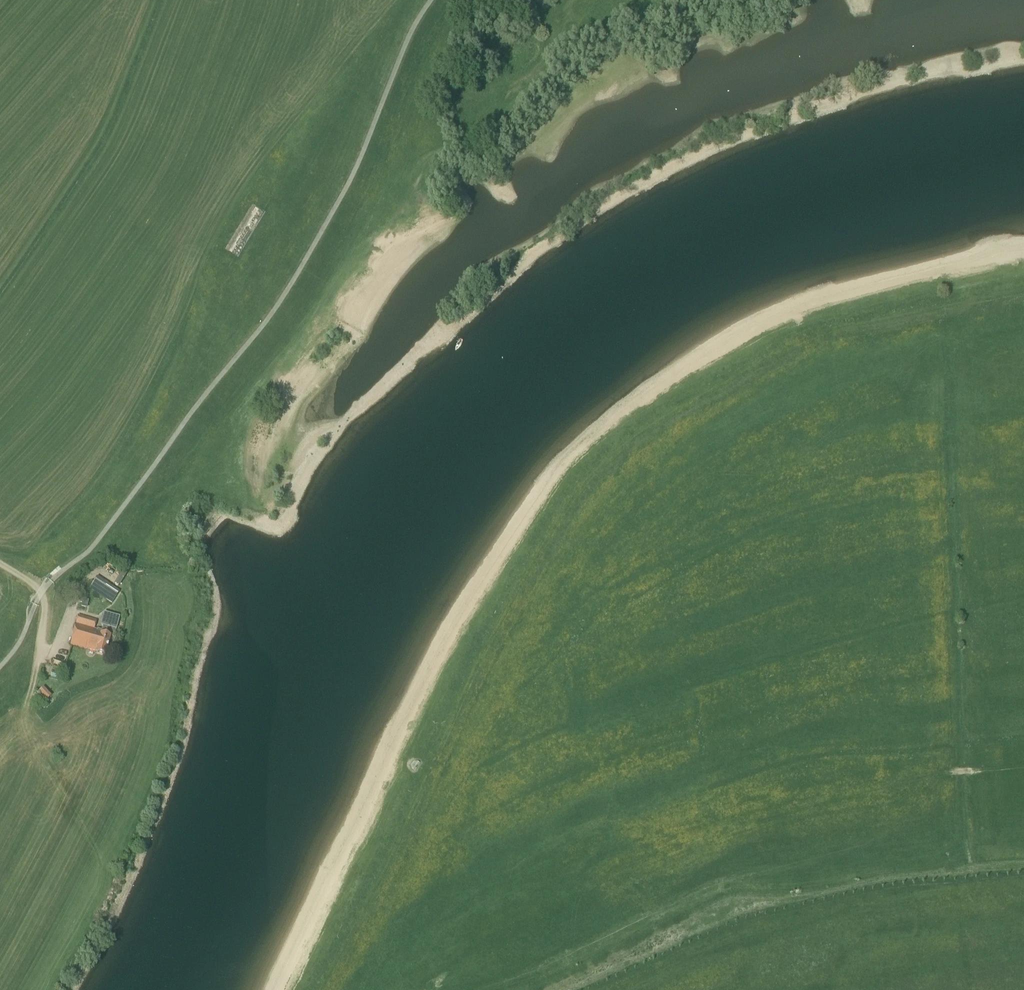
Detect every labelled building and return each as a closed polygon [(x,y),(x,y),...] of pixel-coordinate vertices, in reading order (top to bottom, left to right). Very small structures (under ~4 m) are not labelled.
[(112,604),(120,591),(97,577),(89,589),(112,604)] [(114,637),(119,617),(104,613),(101,625),(103,625),(102,630),(94,628),(97,620),(78,615),(70,645),(106,654),(111,636),(114,637)] [(413,761),(410,765),(412,769),(414,771),(420,763),(417,761),(413,761)]
